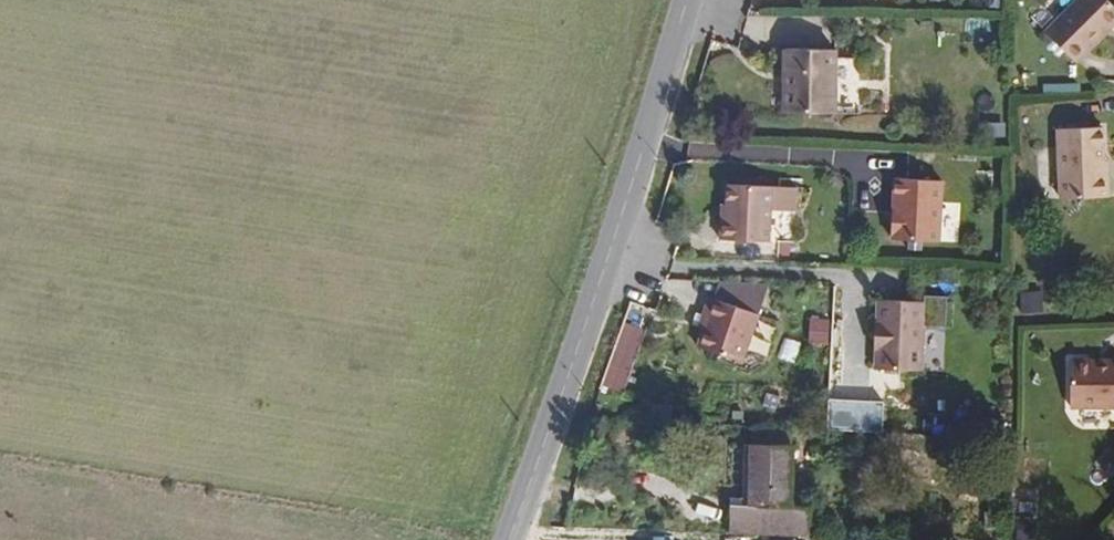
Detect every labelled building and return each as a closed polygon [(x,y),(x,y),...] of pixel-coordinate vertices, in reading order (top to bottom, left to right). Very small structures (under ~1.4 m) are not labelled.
[(1045,35),(1076,65),(1113,26),(1113,10),(1104,0),(1080,0),(1045,35)] [(787,76),(786,115),(833,117),(835,55),(782,53),(782,76),(787,76)] [(1101,129),(1057,130),(1058,200),(1109,199),(1109,174),(1102,174),(1101,129)] [(943,182),(894,180),(891,244),(939,246),(943,182)] [(719,221),(718,242),(770,244),(771,211),(795,212),(796,188),(725,186),(724,221),(719,221)] [(1025,280),(1025,309),(1045,309),(1045,281),(1025,280)] [(721,285),(713,302),(755,318),(767,285),(721,285)] [(878,325),(874,325),(874,371),(924,371),(924,293),(879,293),(878,325)] [(713,302),(705,300),(699,316),(706,318),(695,348),(739,364),(755,318),(713,302)] [(646,332),(625,323),(599,385),(620,394),(646,332)] [(827,326),(806,325),(805,349),(826,350),(827,326)] [(1073,362),(1073,408),(1113,407),(1113,362),(1073,362)] [(867,388),(831,387),(831,424),(866,425),(867,388)] [(722,510),(721,535),(803,539),(804,511),(783,510),(785,453),(744,451),(741,511),(722,510)] [(1041,518),(1022,518),(1023,539),(1040,539),(1041,518)]
